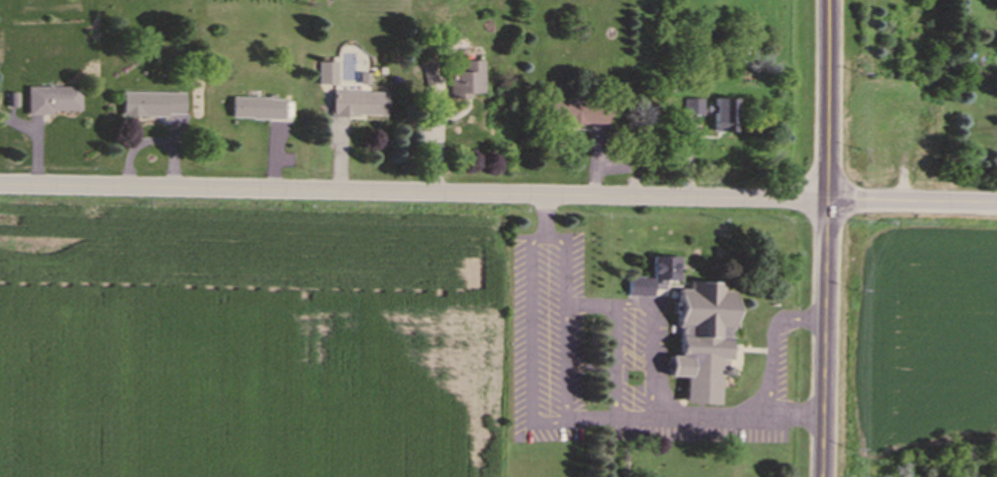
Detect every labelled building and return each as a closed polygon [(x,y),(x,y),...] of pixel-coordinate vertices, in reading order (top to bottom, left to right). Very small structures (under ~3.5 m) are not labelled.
[(483,100),(482,63),(461,64),(461,75),(447,76),(447,100),(483,100)] [(427,88),(439,87),(439,77),(426,78),(427,88)] [(82,89),(29,89),(29,116),(82,116),(82,89)] [(385,96),(330,94),(330,116),(384,118),(385,96)] [(187,95),(123,95),(123,118),(187,118),(187,95)] [(231,121),(280,122),(280,100),(232,99),(231,121)] [(684,118),(702,118),(702,102),(684,102),(684,118)] [(544,126),(601,127),(602,104),(544,103),(544,126)] [(706,134),(732,134),(732,108),(706,108),(706,134)] [(626,298),(658,300),(658,285),(676,286),(677,261),(645,259),(644,281),(628,280),(626,298)] [(680,407),(713,408),(714,369),(721,369),(724,286),(687,285),(687,293),(672,293),(670,359),(663,359),(662,380),(681,381),(680,407)]
